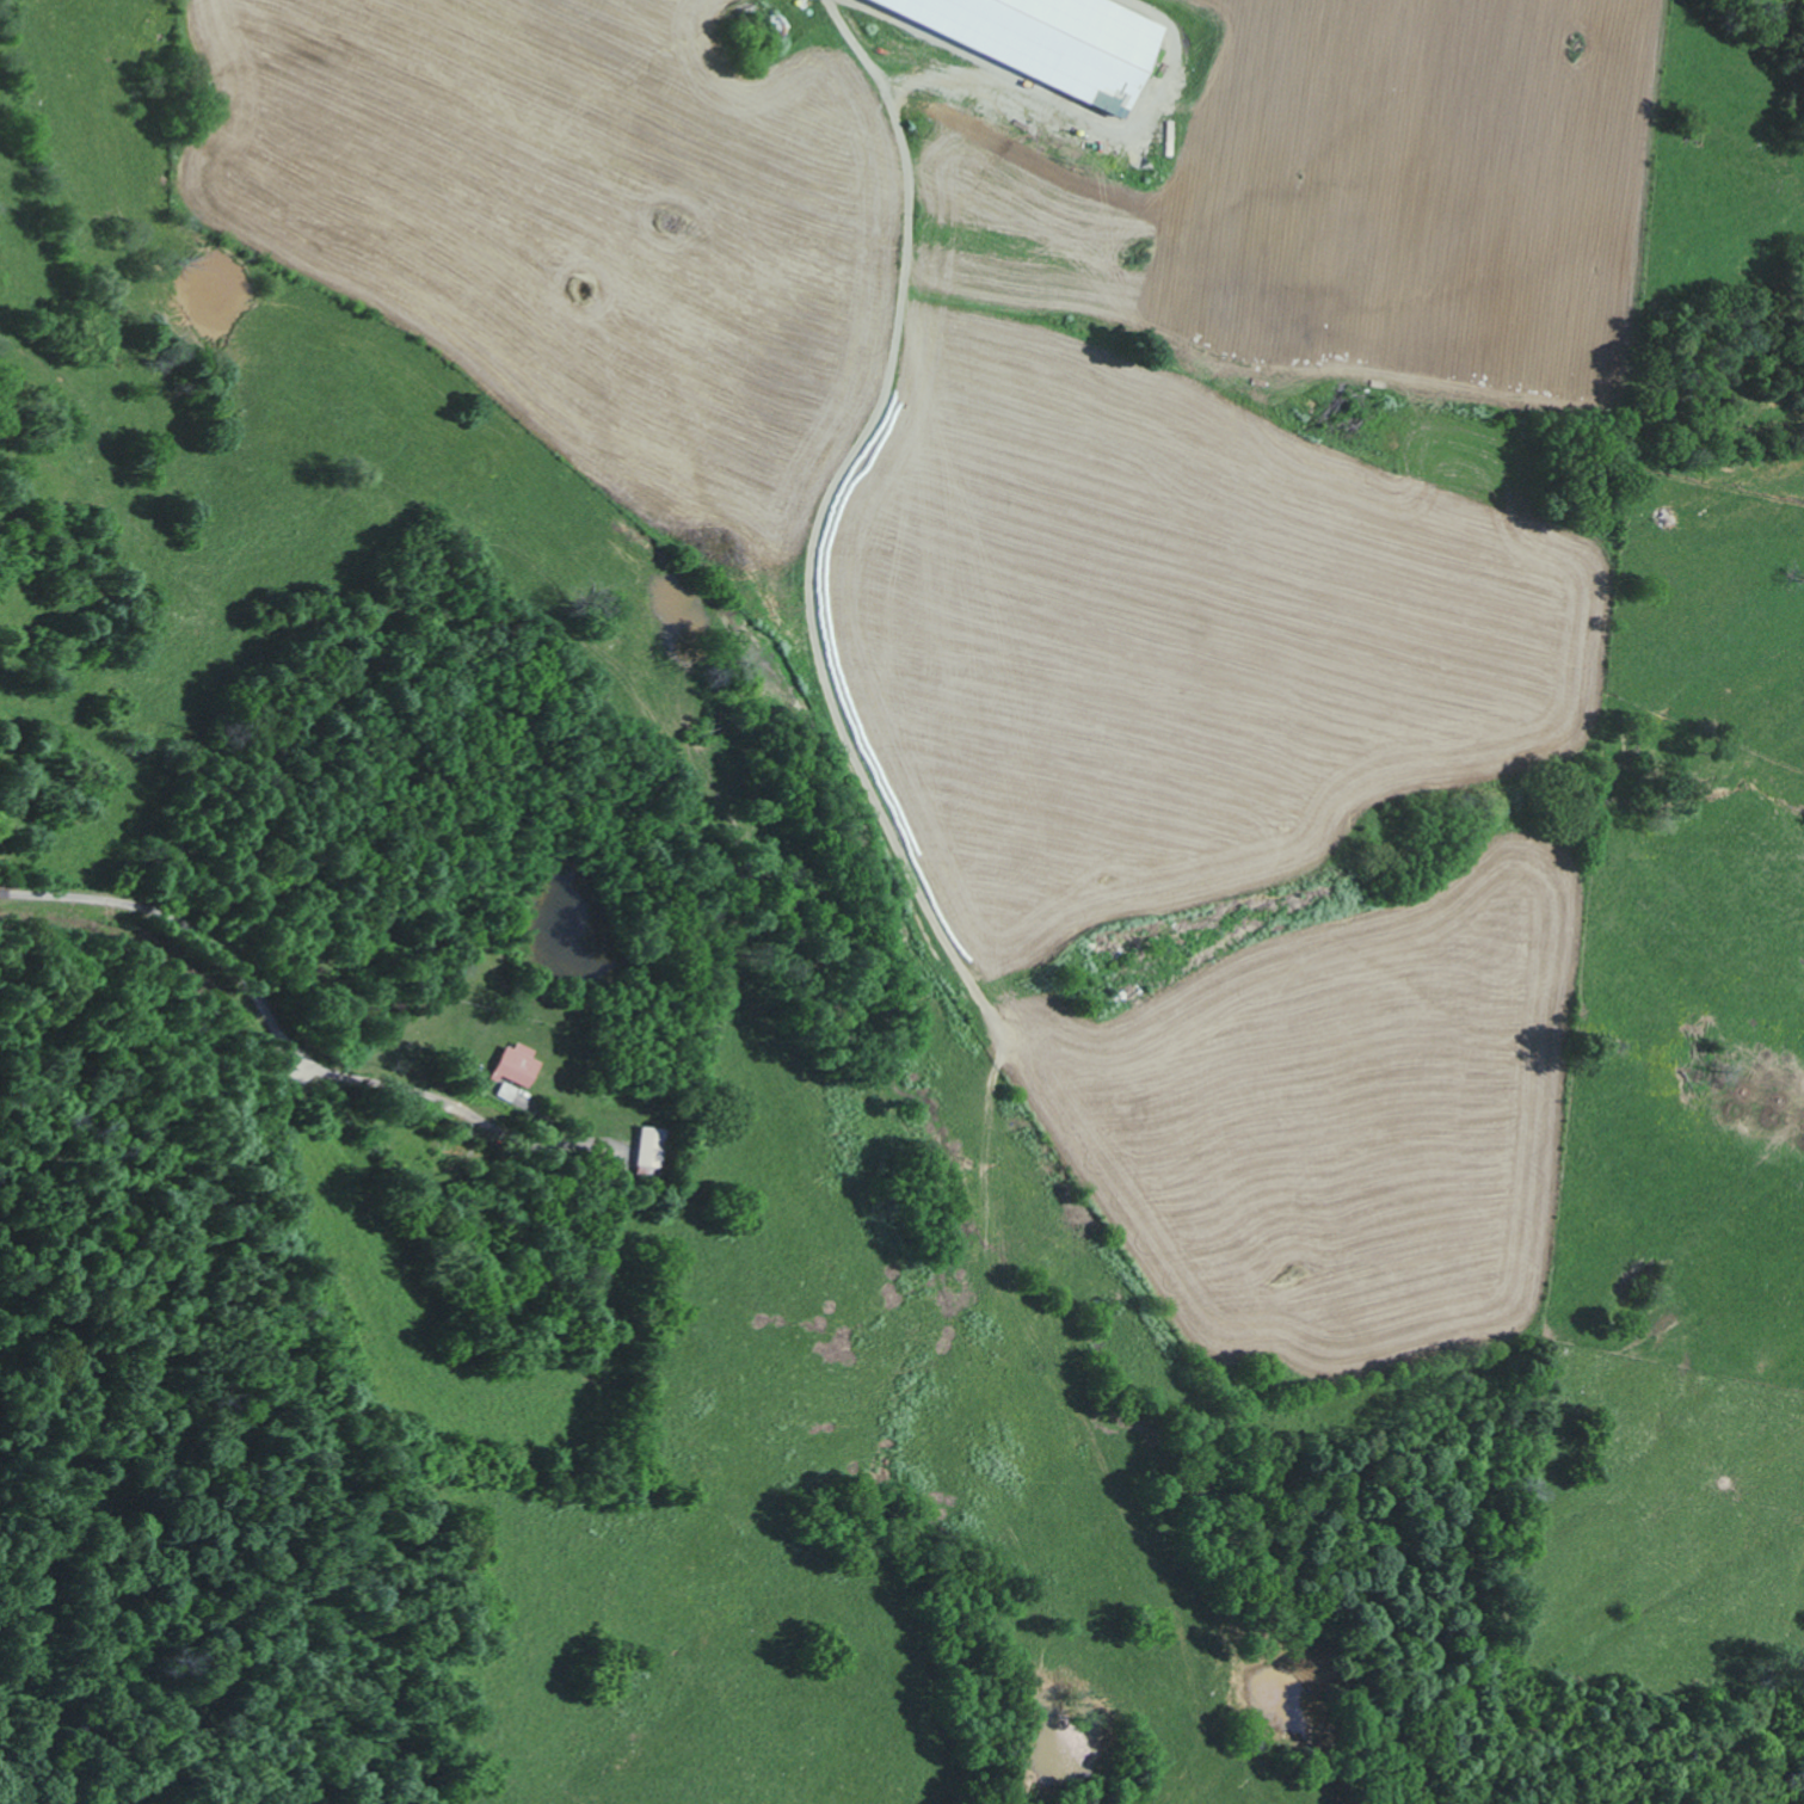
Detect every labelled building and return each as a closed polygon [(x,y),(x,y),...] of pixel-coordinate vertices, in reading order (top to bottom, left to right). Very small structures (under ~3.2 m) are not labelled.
[(1129,114),(1169,18),(1125,0),(855,0),(1129,114)] [(530,1059),(532,1053),(506,1041),(491,1072),(527,1088),(538,1063),(530,1059)] [(662,1128),(639,1127),(636,1175),(660,1176),(662,1128)]
